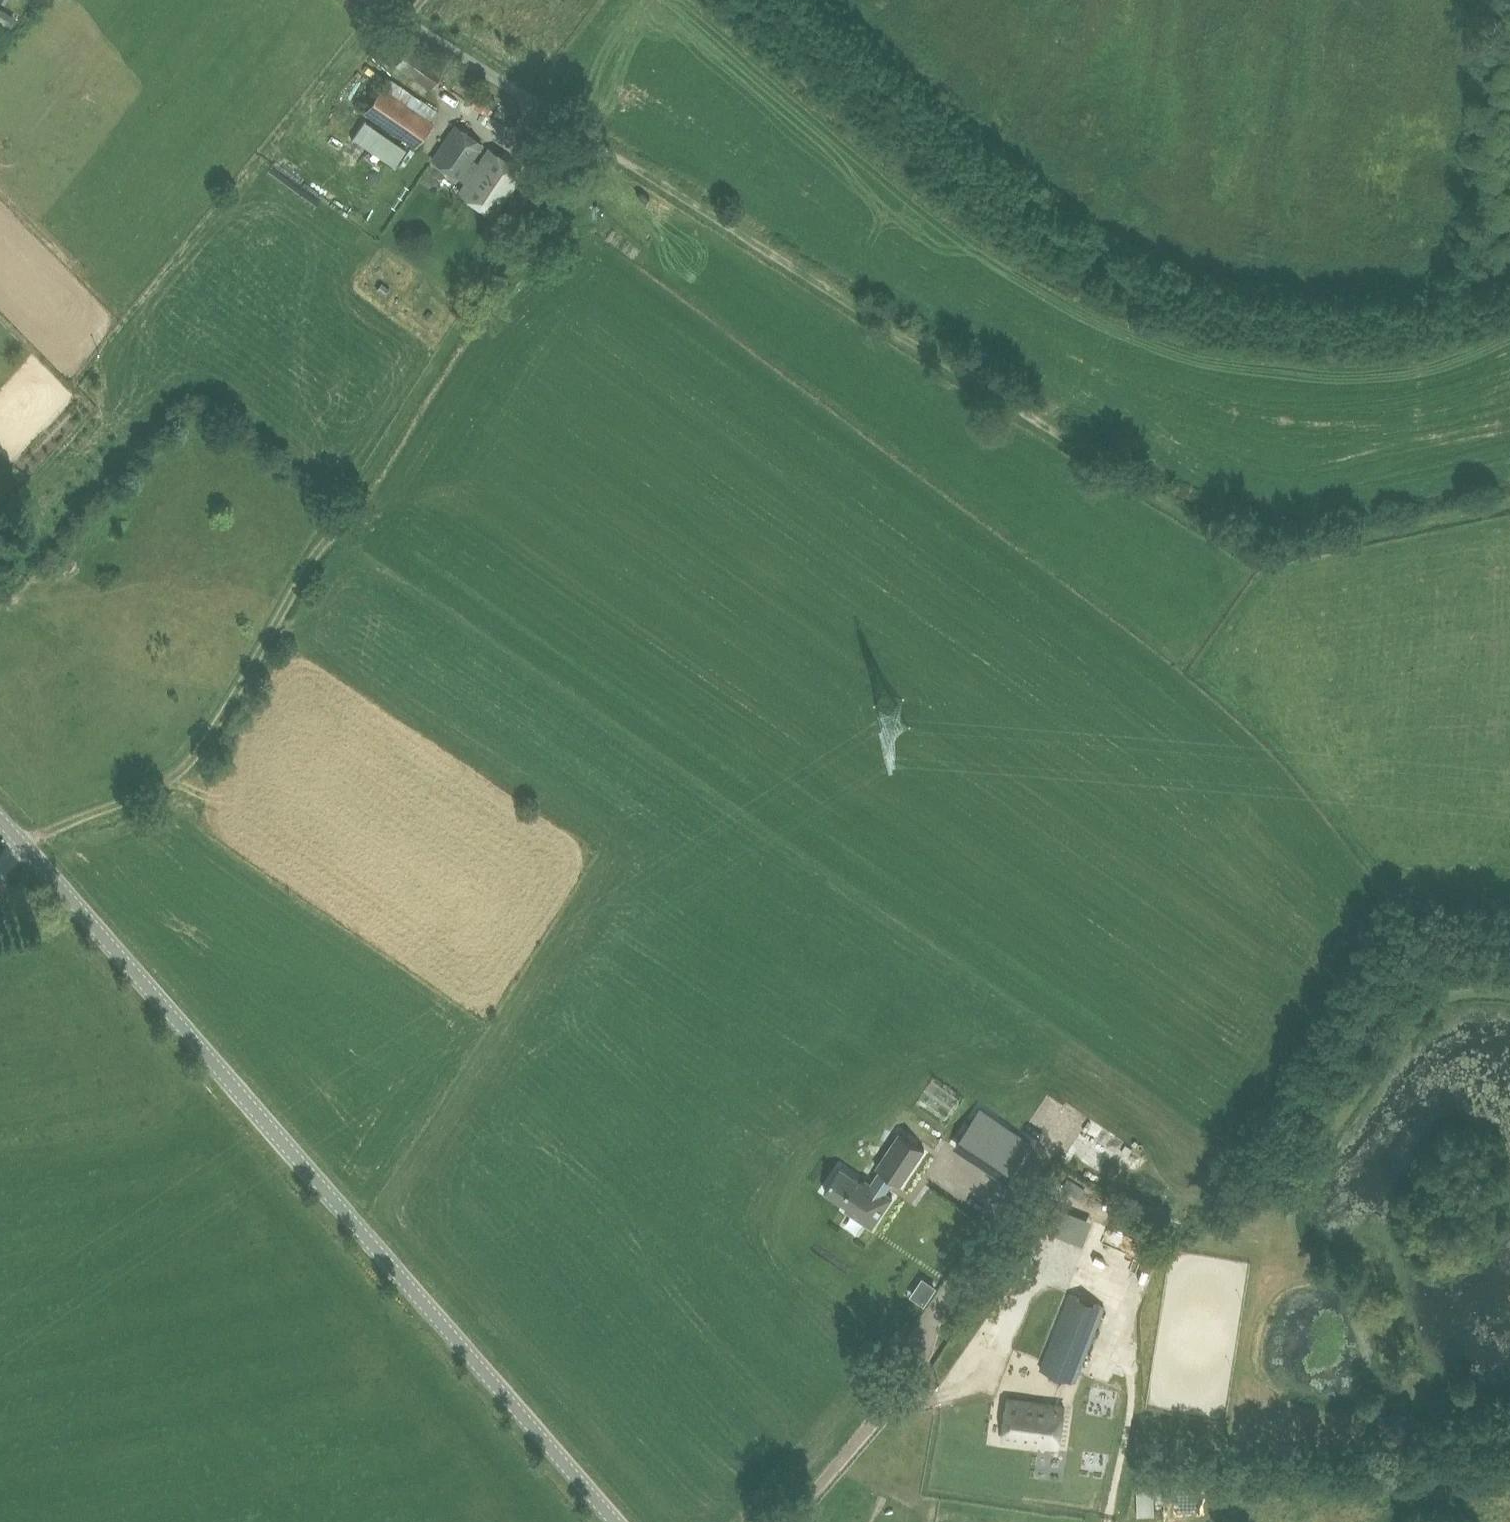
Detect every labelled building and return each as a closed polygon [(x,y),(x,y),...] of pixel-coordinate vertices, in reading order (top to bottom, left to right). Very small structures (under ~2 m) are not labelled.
[(409,47),(395,66),(430,90),(443,71),(409,47)] [(438,112),(445,102),(394,68),(388,78),(438,112)] [(414,146),(431,121),(381,88),(364,112),(414,146)] [(447,102),(442,116),(452,120),(457,105),(447,102)] [(489,151),(478,167),(471,162),(482,145),(455,127),(433,160),(467,183),(460,193),(493,216),(521,174),(489,151)] [(405,149),(377,130),(366,146),(394,165),(405,149)] [(946,1132),(955,1117),(959,1120),(974,1095),(922,1064),(912,1081),(923,1087),(909,1110),(946,1132)] [(981,1109),(959,1142),(1008,1175),(1031,1142),(981,1109)] [(883,1167),(874,1180),(867,1176),(865,1179),(842,1163),(824,1190),(874,1224),(894,1194),(887,1189),(896,1175),(883,1167)] [(861,1219),(855,1233),(916,1261),(922,1247),(861,1219)] [(1075,1268),(1090,1242),(1067,1228),(1052,1255),(1075,1268)] [(1068,1293),(1040,1368),(1075,1382),(1103,1307),(1068,1293)] [(1058,1447),(1064,1405),(1009,1397),(1003,1439),(1058,1447)] [(1159,1504),(1159,1481),(1146,1481),(1146,1504),(1159,1504)]
